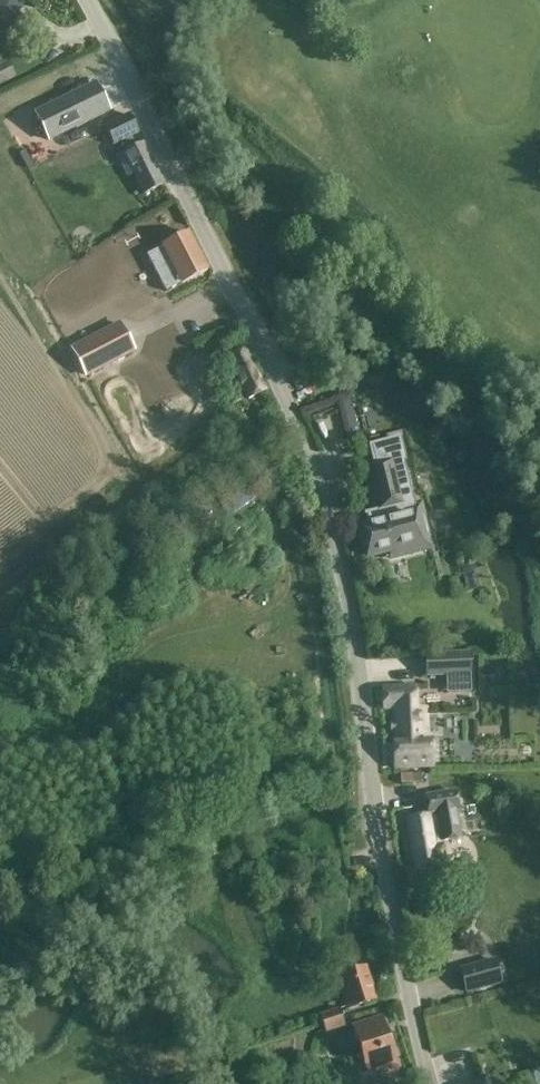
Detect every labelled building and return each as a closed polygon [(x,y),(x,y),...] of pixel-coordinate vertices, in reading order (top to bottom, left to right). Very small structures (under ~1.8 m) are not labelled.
[(16,24),(22,3),(13,0),(0,0),(0,19),(16,24)] [(97,81),(34,112),(49,143),(112,112),(97,81)] [(7,123),(25,148),(44,135),(26,110),(7,123)] [(129,115),(109,125),(104,127),(113,146),(119,142),(124,153),(118,156),(128,175),(134,172),(144,194),(164,184),(144,143),(136,147),(131,137),(138,133),(129,115)] [(171,206),(150,217),(159,232),(179,222),(171,206)] [(169,243),(147,255),(156,273),(166,292),(188,280),(208,270),(188,233),(185,235),(169,243)] [(132,305),(134,300),(131,293),(126,292),(120,294),(117,300),(118,305),(125,308),(132,305)] [(120,321),(71,347),(86,378),(136,351),(120,321)] [(246,349),(226,359),(245,400),(266,391),(246,349)] [(219,456),(237,442),(231,434),(213,448),(219,456)] [(366,521),(356,524),(366,561),(387,555),(433,543),(422,501),(415,503),(405,463),(407,462),(401,437),(369,445),(374,463),(362,466),(373,510),(364,513),(366,521)] [(199,474),(188,482),(198,497),(210,489),(199,474)] [(183,528),(192,523),(186,511),(176,516),(183,528)] [(223,529),(229,536),(245,523),(239,516),(223,529)] [(173,577),(188,563),(181,554),(165,569),(173,577)] [(428,675),(469,673),(469,654),(427,655),(428,675)] [(41,657),(33,662),(45,678),(53,672),(41,657)] [(495,662),(485,662),(485,677),(495,676),(495,662)] [(428,742),(427,707),(416,708),(415,686),(382,687),(383,710),(395,709),(396,744),(393,744),(394,769),(433,767),(432,742),(428,742)] [(412,774),(401,774),(401,783),(413,783),(412,774)] [(429,814),(407,818),(414,859),(416,873),(441,869),(440,866),(448,865),(443,840),(461,837),(456,810),(458,810),(455,791),(448,792),(426,796),(429,814)] [(494,962),(460,971),(466,993),(500,984),(494,962)] [(365,967),(344,973),(337,975),(348,1010),(376,1001),(365,967)] [(319,1015),(322,1024),(342,1017),(340,1009),(319,1015)] [(346,1028),(342,1017),(322,1024),(325,1034),(346,1028)] [(381,1018),(360,1024),(353,1027),(368,1073),(381,1069),(382,1073),(397,1068),(381,1018)] [(520,1075),(523,1083),(539,1083),(539,1069),(520,1075)]
